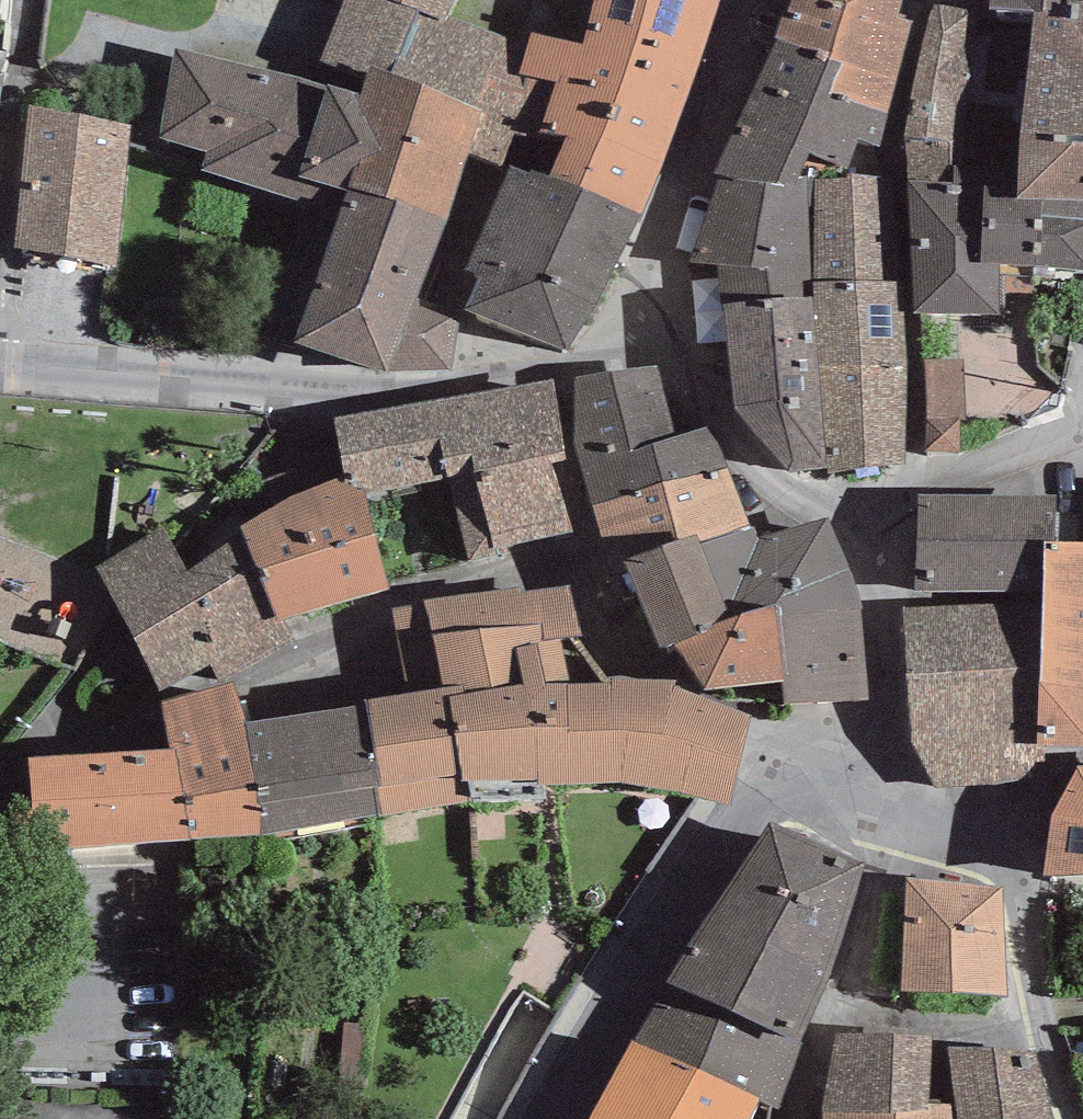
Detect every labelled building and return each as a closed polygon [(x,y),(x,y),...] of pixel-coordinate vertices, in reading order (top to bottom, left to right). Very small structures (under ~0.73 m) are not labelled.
[(312,82),(359,94),(365,73),(369,66),(394,71),(419,9),(393,0),(344,0),(312,82)] [(419,9),(448,23),(451,13),(458,0),(393,0),(419,9)] [(520,74),(543,80),(558,83),(542,131),(565,138),(550,180),(640,215),(664,163),(720,0),(594,0),(581,42),(533,34),(529,44),(520,74)] [(776,41),(841,66),(830,98),(889,114),(912,23),(898,18),(902,0),(791,0),(776,41)] [(989,9),(1034,10),(1057,6),(1061,0),(990,0),(989,9)] [(1017,182),(1021,132),(1082,135),(1082,4),(1080,5),(1079,18),(1048,18),(1048,13),(1033,15),(983,16),(968,9),(934,3),(907,134),(912,179),(1017,182)] [(529,44),(451,13),(448,23),(419,9),(394,71),(485,114),(470,154),(511,165),(543,80),(520,74),(529,44)] [(717,265),(723,303),(813,298),(813,284),(811,181),(825,161),(847,170),(859,139),(880,146),(889,114),(830,98),(841,66),(776,41),(713,175),(721,177),(691,264),(717,265)] [(340,211),(296,341),(387,373),(451,370),(460,315),(415,300),(470,154),(485,114),(394,71),(369,66),(365,73),(359,94),(312,82),(176,47),(161,135),(205,150),(200,169),(340,211)] [(132,124),(29,104),(15,248),(116,266),(132,124)] [(1082,200),(1082,135),(1021,132),(1017,182),(1016,199),(1082,200)] [(550,180),(511,165),(466,269),(479,275),(465,309),(567,351),(640,215),(550,180)] [(890,178),(811,181),(813,284),(893,282),(890,178)] [(1016,199),(1017,182),(912,179),(916,311),(1006,312),(1004,263),(1082,272),(1082,200),(1016,199)] [(828,474),(905,465),(905,380),(900,282),(893,282),(813,284),(813,298),(827,467),(828,474)] [(735,409),(788,472),(827,467),(813,298),(723,303),(735,409)] [(575,442),(582,467),(676,438),(657,366),(575,377),(575,442)] [(450,479),(470,561),(496,554),(496,549),(587,529),(553,380),(432,402),(450,479)] [(366,494),(450,479),(432,402),(334,417),(343,479),(366,494)] [(609,566),(623,562),(697,536),(701,544),(751,525),(712,426),(676,438),(582,467),(609,566)] [(280,618),(390,590),(366,494),(343,479),(288,498),(241,527),(244,532),(280,618)] [(915,590),(1042,592),(1044,543),(1059,543),(1057,497),(918,496),(915,590)] [(777,617),(861,609),(850,570),(827,518),(758,540),(751,525),(701,544),(733,618),(776,606),(777,617)] [(95,568),(159,692),(210,664),(220,681),(294,644),(280,618),(244,532),(188,572),(162,524),(95,568)] [(661,650),(674,643),(714,624),(733,618),(701,544),(697,536),(623,562),(661,650)] [(1082,747),(1082,543),(1059,543),(1044,543),(1042,592),(1041,602),(1037,746),(1046,746),(1082,747)] [(634,678),(579,585),(521,590),(531,646),(539,645),(546,684),(533,699),(538,781),(621,782),(634,678)] [(364,705),(383,816),(472,801),(539,801),(538,781),(533,699),(546,684),(539,645),(531,646),(522,593),(521,590),(521,586),(425,599),(425,606),(392,609),(408,695),(364,699),(364,705)] [(1046,762),(1046,746),(1037,746),(1041,602),(905,605),(912,744),(935,789),(996,787),(1021,780),(1046,762)] [(704,690),(782,681),(777,617),(776,606),(733,618),(714,624),(674,643),(704,690)] [(784,704),(867,700),(861,609),(777,617),(782,681),(784,704)] [(634,678),(621,782),(729,806),(752,716),(674,687),(676,681),(634,678)] [(176,750),(189,839),(262,835),(246,725),(232,685),(161,703),(168,750),(176,750)] [(364,705),(246,725),(262,835),(383,816),(364,705)] [(168,750),(30,759),(38,852),(189,839),(176,750),(168,750)] [(1078,766),(1052,821),(1043,875),(1082,875),(1082,766),(1078,766)] [(668,982),(800,1043),(842,946),(864,863),(771,823),(668,982)] [(1003,889),(908,878),(903,991),(1008,995),(1003,889)] [(800,1043),(668,982),(633,1040),(759,1099),(779,1109),(804,1044),(800,1043)] [(823,1118),(1056,1118),(1038,1051),(934,1047),(934,1038),(839,1032),(823,1112),(823,1118)] [(633,1040),(590,1118),(749,1118),(759,1099),(633,1040)]
